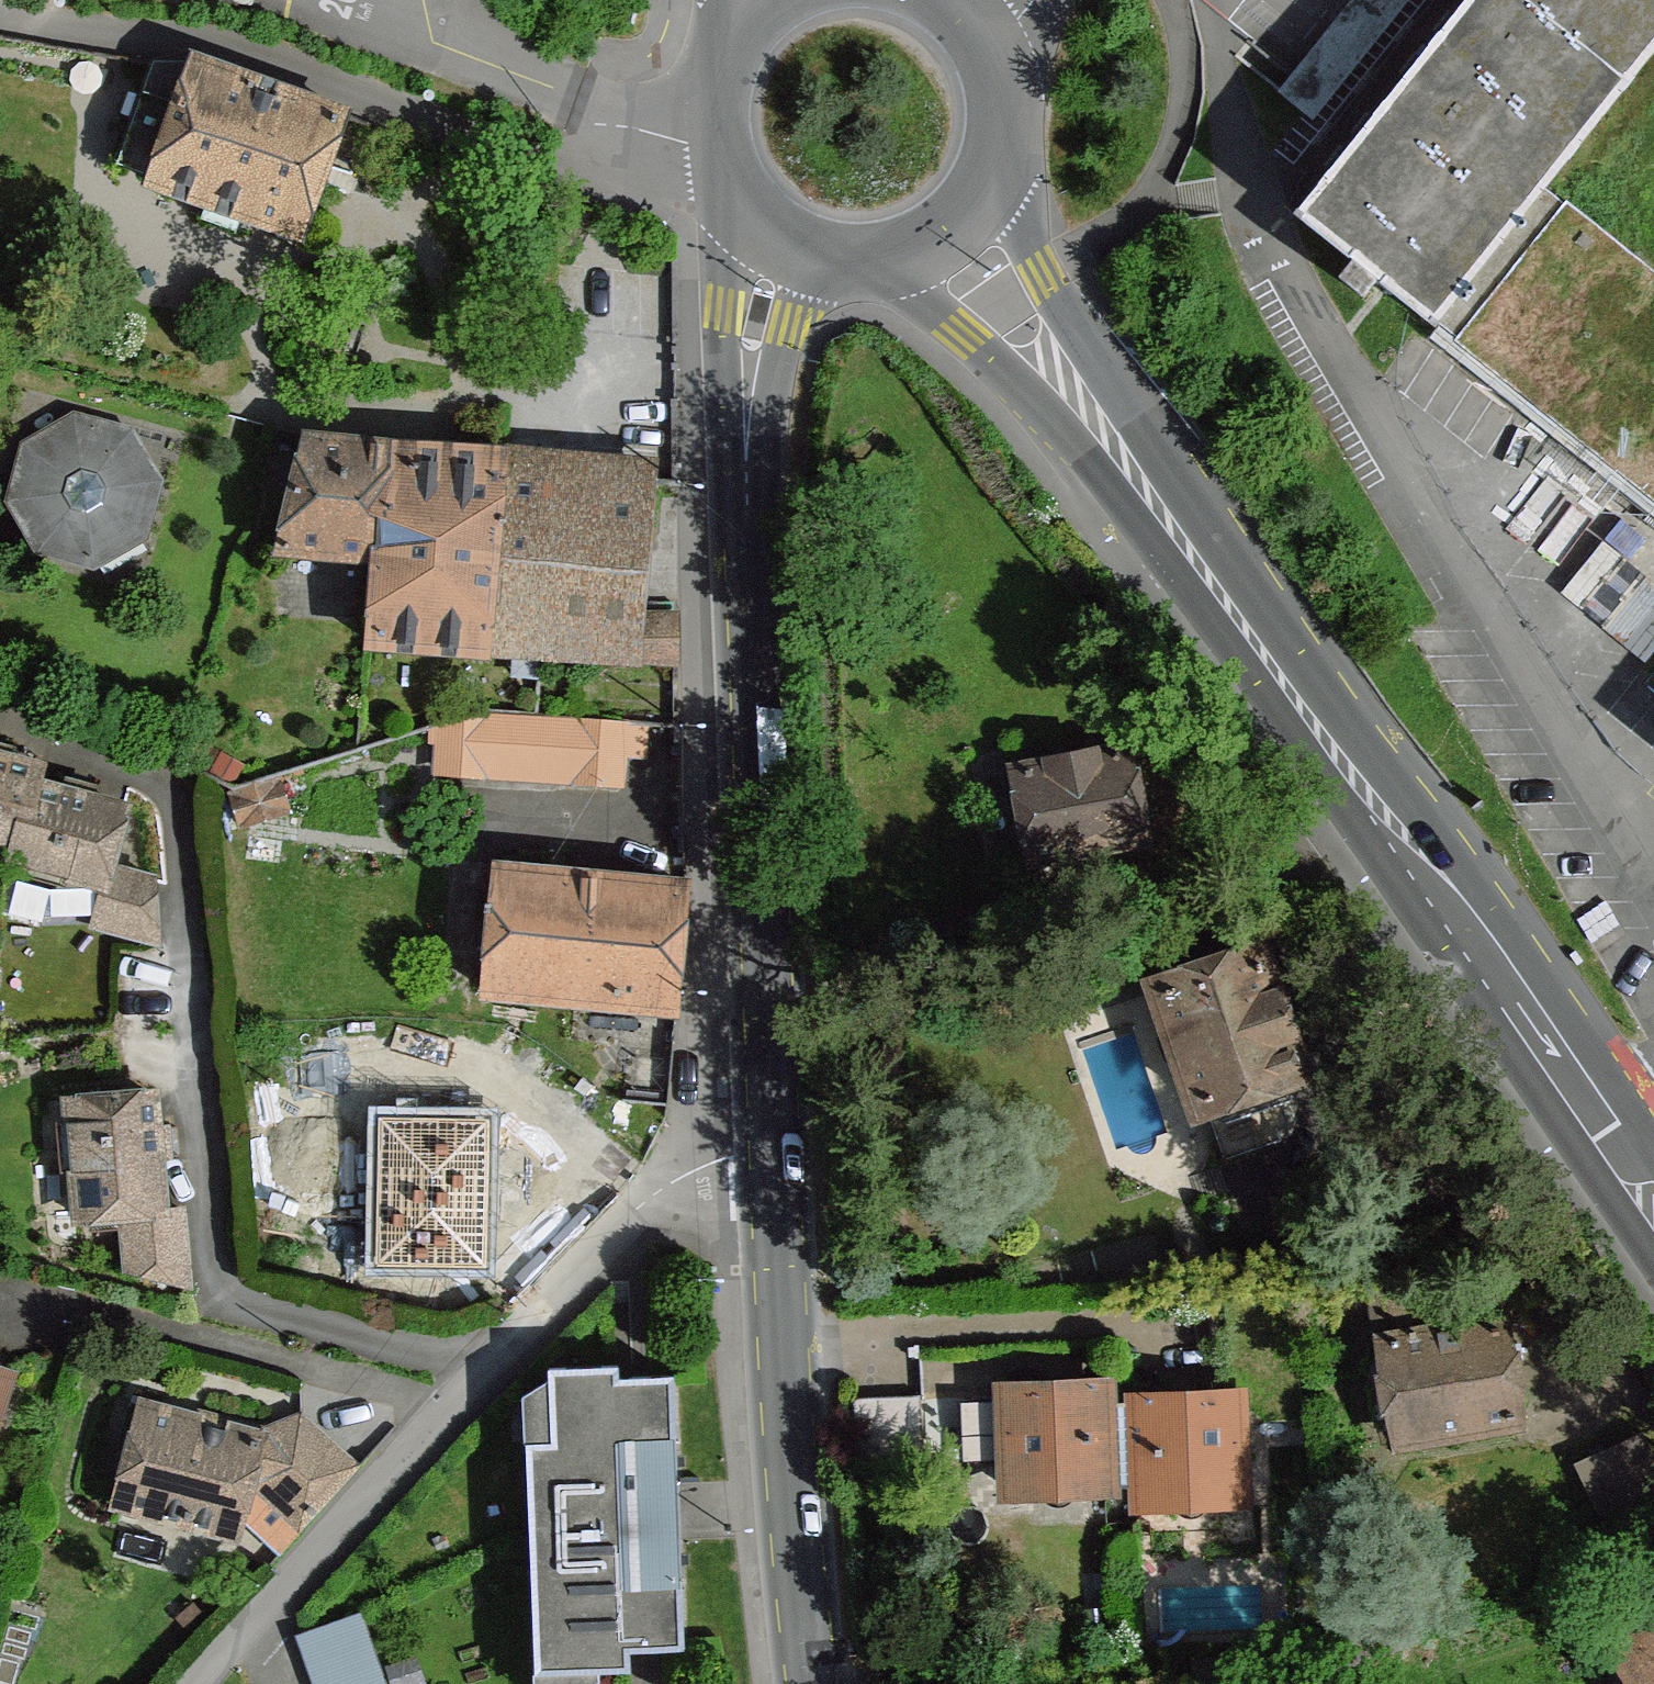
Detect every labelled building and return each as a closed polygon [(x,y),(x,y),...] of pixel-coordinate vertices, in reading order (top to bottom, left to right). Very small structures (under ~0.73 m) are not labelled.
[(1288,205),(1439,326),(1549,190),(1653,60),(1653,0),(1454,0),(1288,205)] [(346,111),(195,59),(193,63),(150,177),(147,184),(299,236),(346,111)] [(150,177),(193,63),(154,62),(116,164),(150,177)] [(1549,190),(1439,326),(1652,496),(1653,498),(1653,273),(1549,190)] [(144,535),(156,482),(129,432),(74,420),(27,448),(13,501),(41,550),(95,562),(144,535)] [(376,558),(388,443),(307,435),(279,548),(376,558)] [(490,647),(505,467),(432,462),(433,447),(388,443),(376,558),(367,639),(490,647)] [(647,616),(659,478),(505,467),(490,647),(644,659),(647,616)] [(647,616),(644,659),(678,662),(678,616),(647,616)] [(619,780),(622,722),(479,711),(433,727),(432,740),(444,740),(442,768),(619,780)] [(1130,752),(1019,771),(1036,859),(1145,838),(1130,752)] [(0,761),(0,839),(17,844),(34,785),(38,771),(0,761)] [(286,808),(276,775),(236,788),(245,820),(286,808)] [(126,811),(34,785),(17,844),(13,858),(61,871),(106,883),(111,865),(126,811)] [(154,877),(111,865),(106,883),(98,914),(95,925),(121,932),(161,943),(154,877)] [(690,889),(496,868),(483,989),(679,1006),(690,889)] [(106,883),(61,871),(57,888),(49,890),(10,879),(1,910),(43,923),(44,917),(98,914),(106,883)] [(1261,956),(1160,990),(1205,1118),(1303,1085),(1261,956)] [(165,1209),(151,1093),(118,1096),(73,1101),(84,1217),(125,1213),(165,1209)] [(569,1185),(490,1109),(397,1205),(478,1278),(569,1185)] [(181,1209),(165,1209),(125,1213),(130,1272),(191,1282),(181,1209)] [(1390,1340),(1497,1322),(1491,1282),(1381,1286),(1390,1340)] [(1497,1322),(1390,1340),(1407,1439),(1515,1422),(1497,1322)] [(532,1543),(627,1539),(622,1446),(676,1445),(674,1375),(619,1376),(619,1364),(550,1367),(553,1441),(527,1442),(532,1543)] [(0,1370),(0,1419),(14,1375),(0,1370)] [(1106,1388),(1109,1487),(1143,1485),(1138,1403),(1137,1386),(1106,1388)] [(1106,1388),(1007,1393),(1010,1490),(1109,1487),(1106,1388)] [(926,1464),(920,1395),(852,1397),(856,1467),(926,1464)] [(1237,1399),(1138,1403),(1143,1485),(1144,1501),(1240,1497),(1237,1399)] [(260,1437),(142,1409),(120,1502),(230,1531),(248,1511),(260,1437)] [(278,1445),(273,1468),(318,1510),(359,1465),(300,1414),(278,1445)] [(1578,1466),(1617,1550),(1653,1533),(1653,1431),(1578,1466)] [(663,1498),(641,1499),(642,1525),(664,1524),(663,1498)] [(628,1580),(627,1539),(532,1543),(538,1671),(631,1669),(628,1648),(684,1648),(682,1580),(628,1580)] [(372,1644),(361,1613),(304,1632),(316,1664),(372,1644)] [(1625,1649),(1648,1683),(1653,1683),(1653,1630),(1625,1649)] [(372,1644),(316,1664),(323,1683),(358,1683),(383,1675),(372,1644)]
